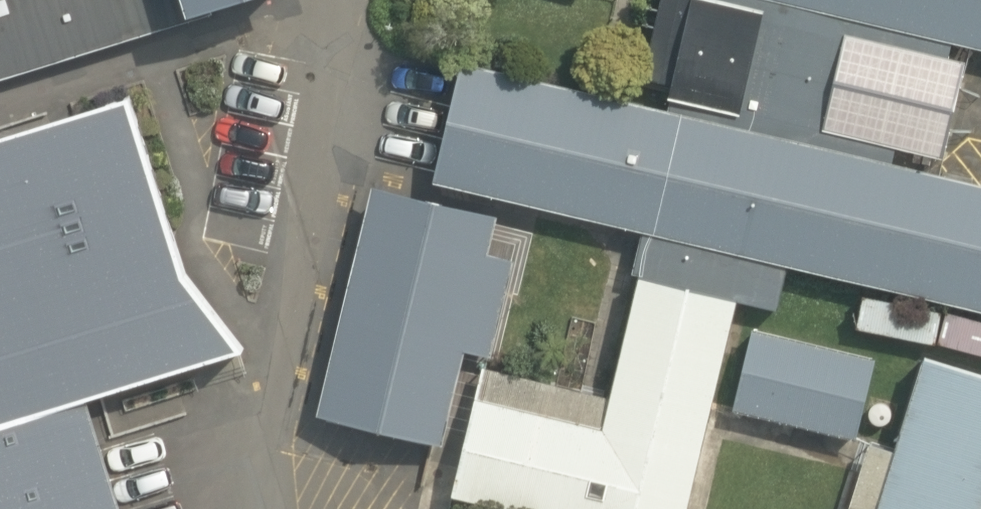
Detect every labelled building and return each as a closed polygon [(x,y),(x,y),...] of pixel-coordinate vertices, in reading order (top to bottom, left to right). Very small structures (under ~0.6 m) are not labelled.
[(114,41),(122,49),(139,44),(139,33),(236,0),(0,0),(0,76),(114,41)] [(892,163),(918,57),(949,65),(955,41),(783,0),(662,0),(644,74),(674,81),(666,110),(892,163)] [(955,41),(980,47),(980,0),(783,0),(955,41)] [(980,310),(980,184),(892,163),(666,110),(459,61),(448,106),(433,171),(430,181),(639,230),(785,264),(980,310)] [(82,397),(238,347),(177,273),(169,245),(123,95),(73,110),(50,118),(0,134),(0,422),(82,397)] [(371,181),(316,412),(445,443),(468,348),(491,354),(515,256),(492,251),(501,212),(371,181)] [(635,275),(734,298),(775,307),(785,264),(639,230),(629,273),(635,275)] [(507,508),(684,508),(709,402),(734,298),(635,275),(607,396),(581,390),(496,370),(480,366),(449,495),(507,508)] [(731,407),(854,438),(874,359),(750,329),(731,407)] [(980,504),(980,375),(922,357),(893,447),(874,508),(979,508),(980,504)] [(99,451),(82,397),(0,422),(0,508),(117,508),(99,451)]
